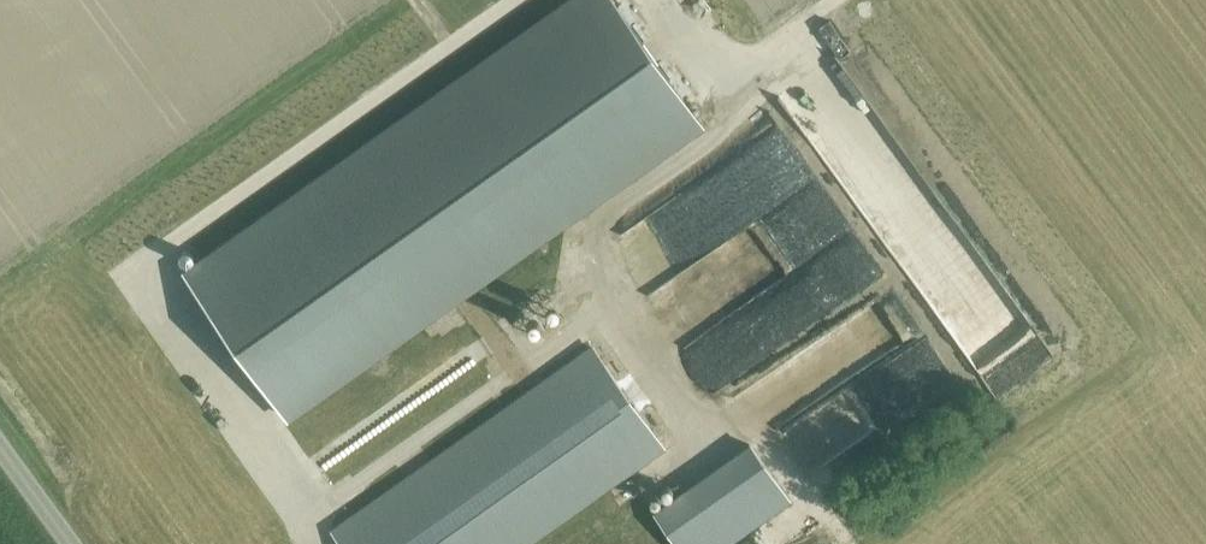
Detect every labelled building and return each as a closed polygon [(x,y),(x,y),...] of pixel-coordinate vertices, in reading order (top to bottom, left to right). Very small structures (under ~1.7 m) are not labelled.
[(700,124),(613,0),(577,0),(188,275),(287,416),(700,124)] [(761,173),(774,193),(805,173),(793,153),(761,173)] [(806,176),(758,207),(771,229),(787,219),(805,248),(838,227),(806,176)] [(811,307),(862,267),(837,236),(752,303),(782,340),(791,333),(801,344),(825,325),(811,307)] [(776,432),(806,473),(941,372),(908,328),(899,335),(888,321),(876,330),(867,318),(821,352),(825,356),(791,381),(778,364),(756,380),(776,405),(778,404),(791,421),(776,432)] [(663,447),(592,348),(332,531),(341,543),(525,543),(663,447)] [(723,407),(752,388),(747,380),(717,399),(723,407)] [(678,543),(723,543),(789,501),(752,447),(654,513),(678,543)]
